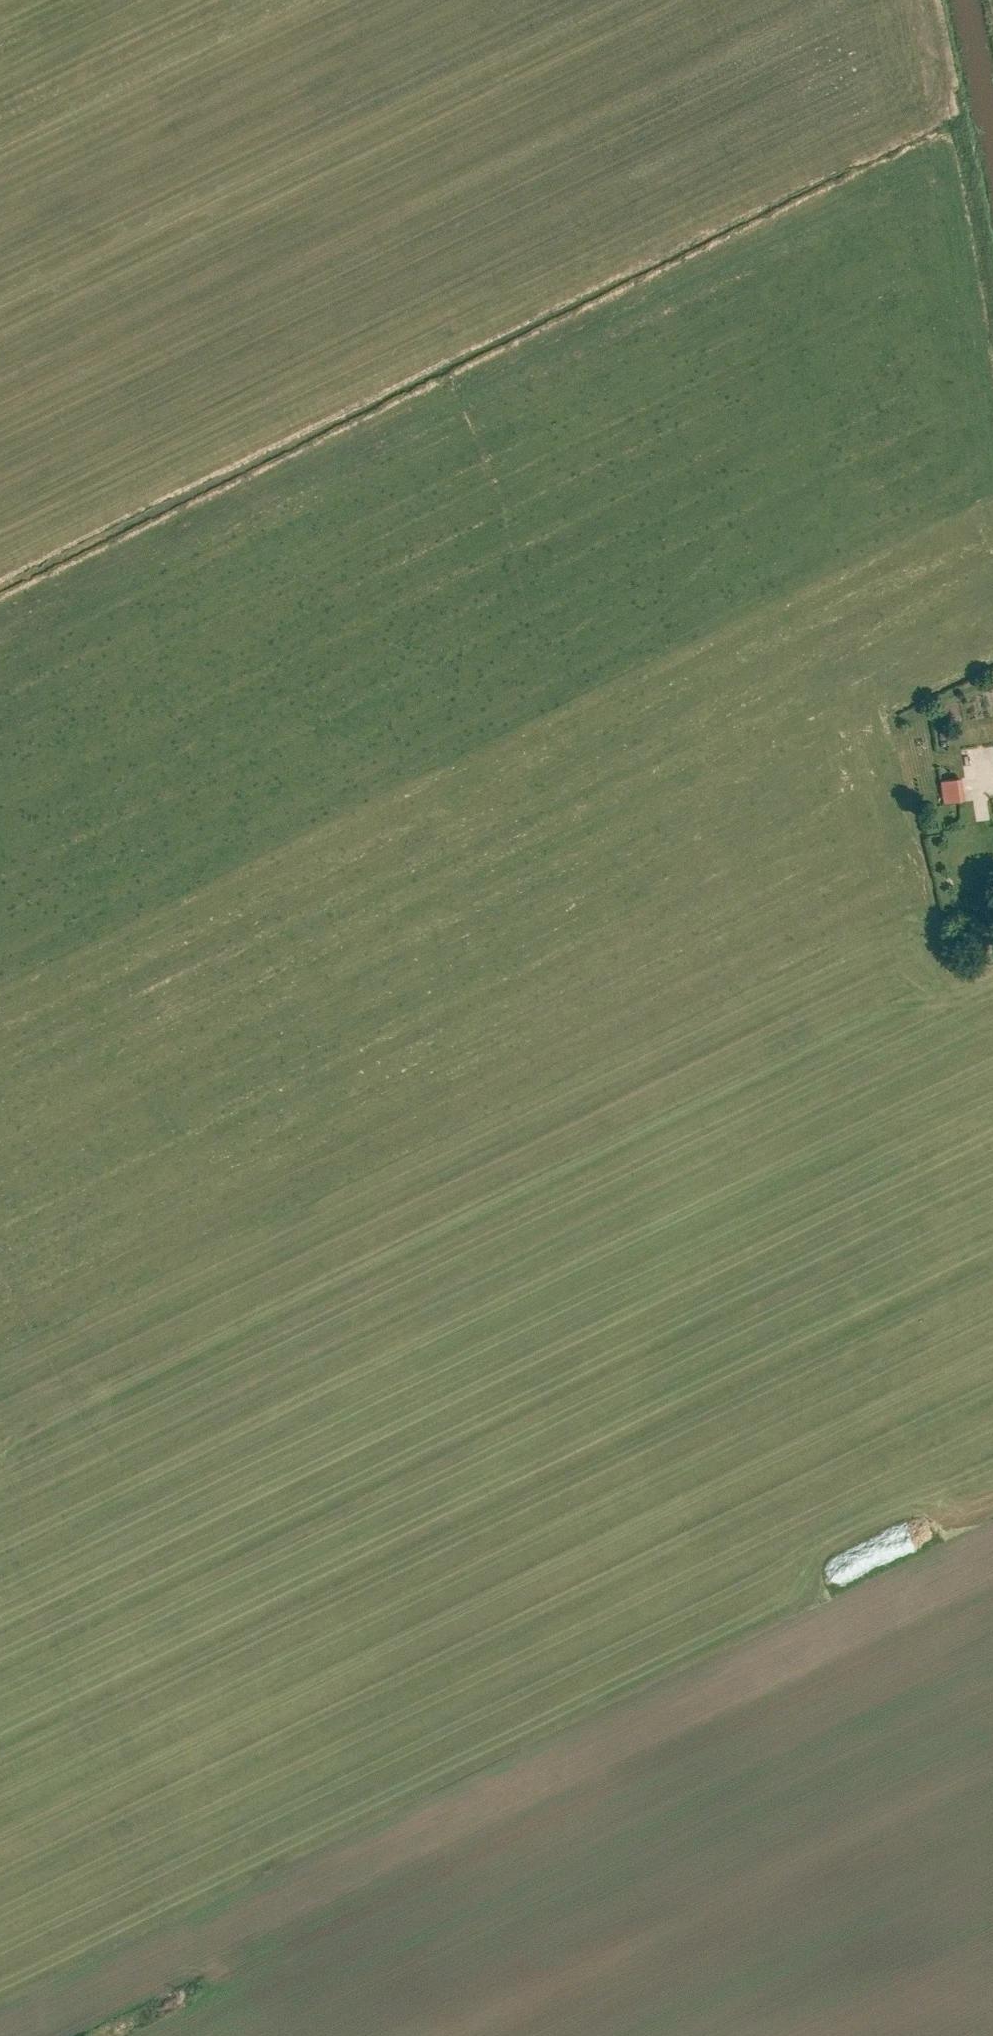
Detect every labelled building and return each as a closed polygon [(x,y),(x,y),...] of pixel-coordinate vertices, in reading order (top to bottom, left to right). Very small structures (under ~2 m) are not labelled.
[(936,780),(938,803),(959,801),(958,779),(936,780)]
